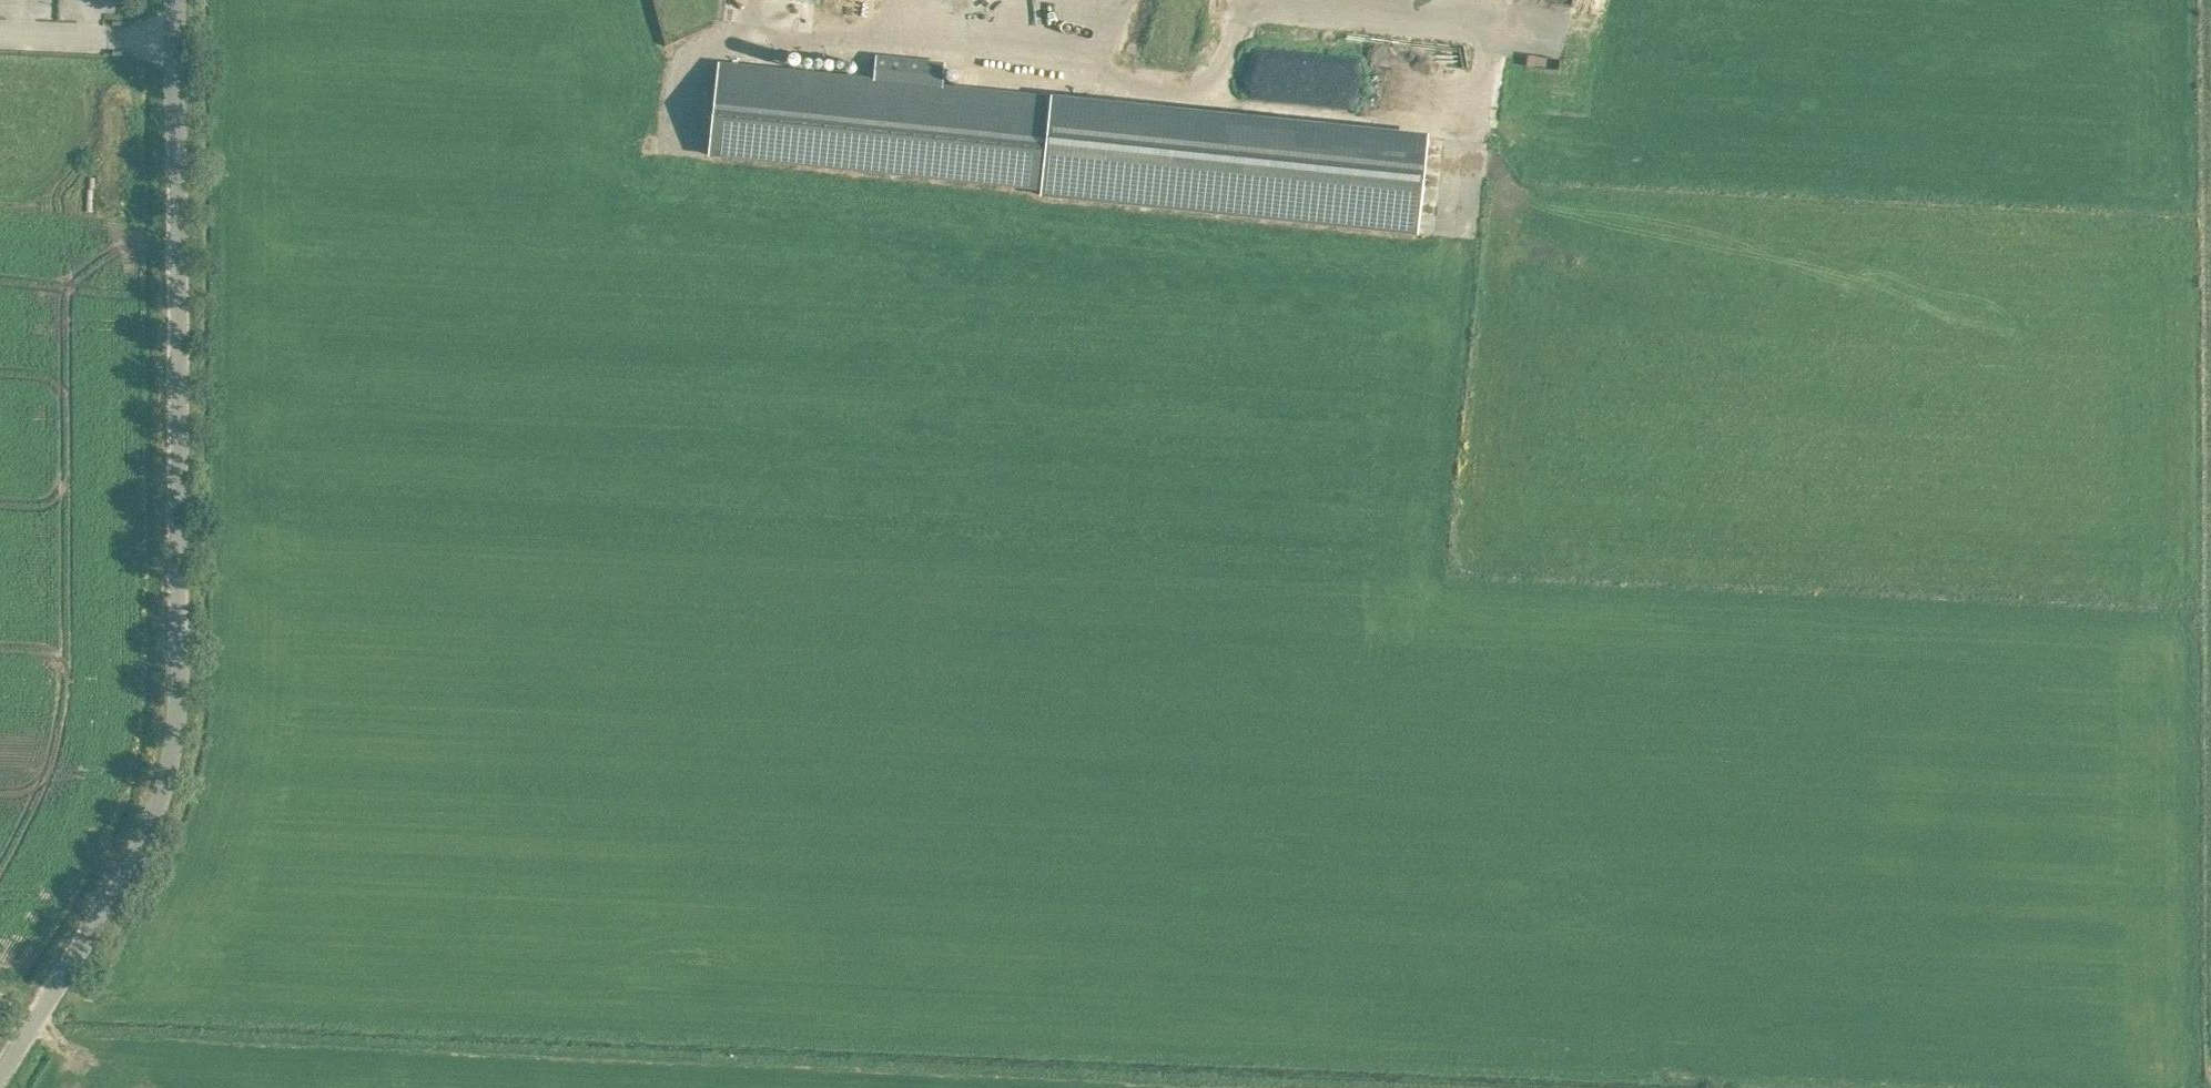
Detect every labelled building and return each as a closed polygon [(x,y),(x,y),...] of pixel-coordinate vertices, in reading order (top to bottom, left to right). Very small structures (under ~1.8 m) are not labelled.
[(710,155),(1042,189),(1041,195),(1417,234),(1427,139),(1052,100),(942,89),(944,66),(876,59),(873,82),(719,66),(710,155)]
